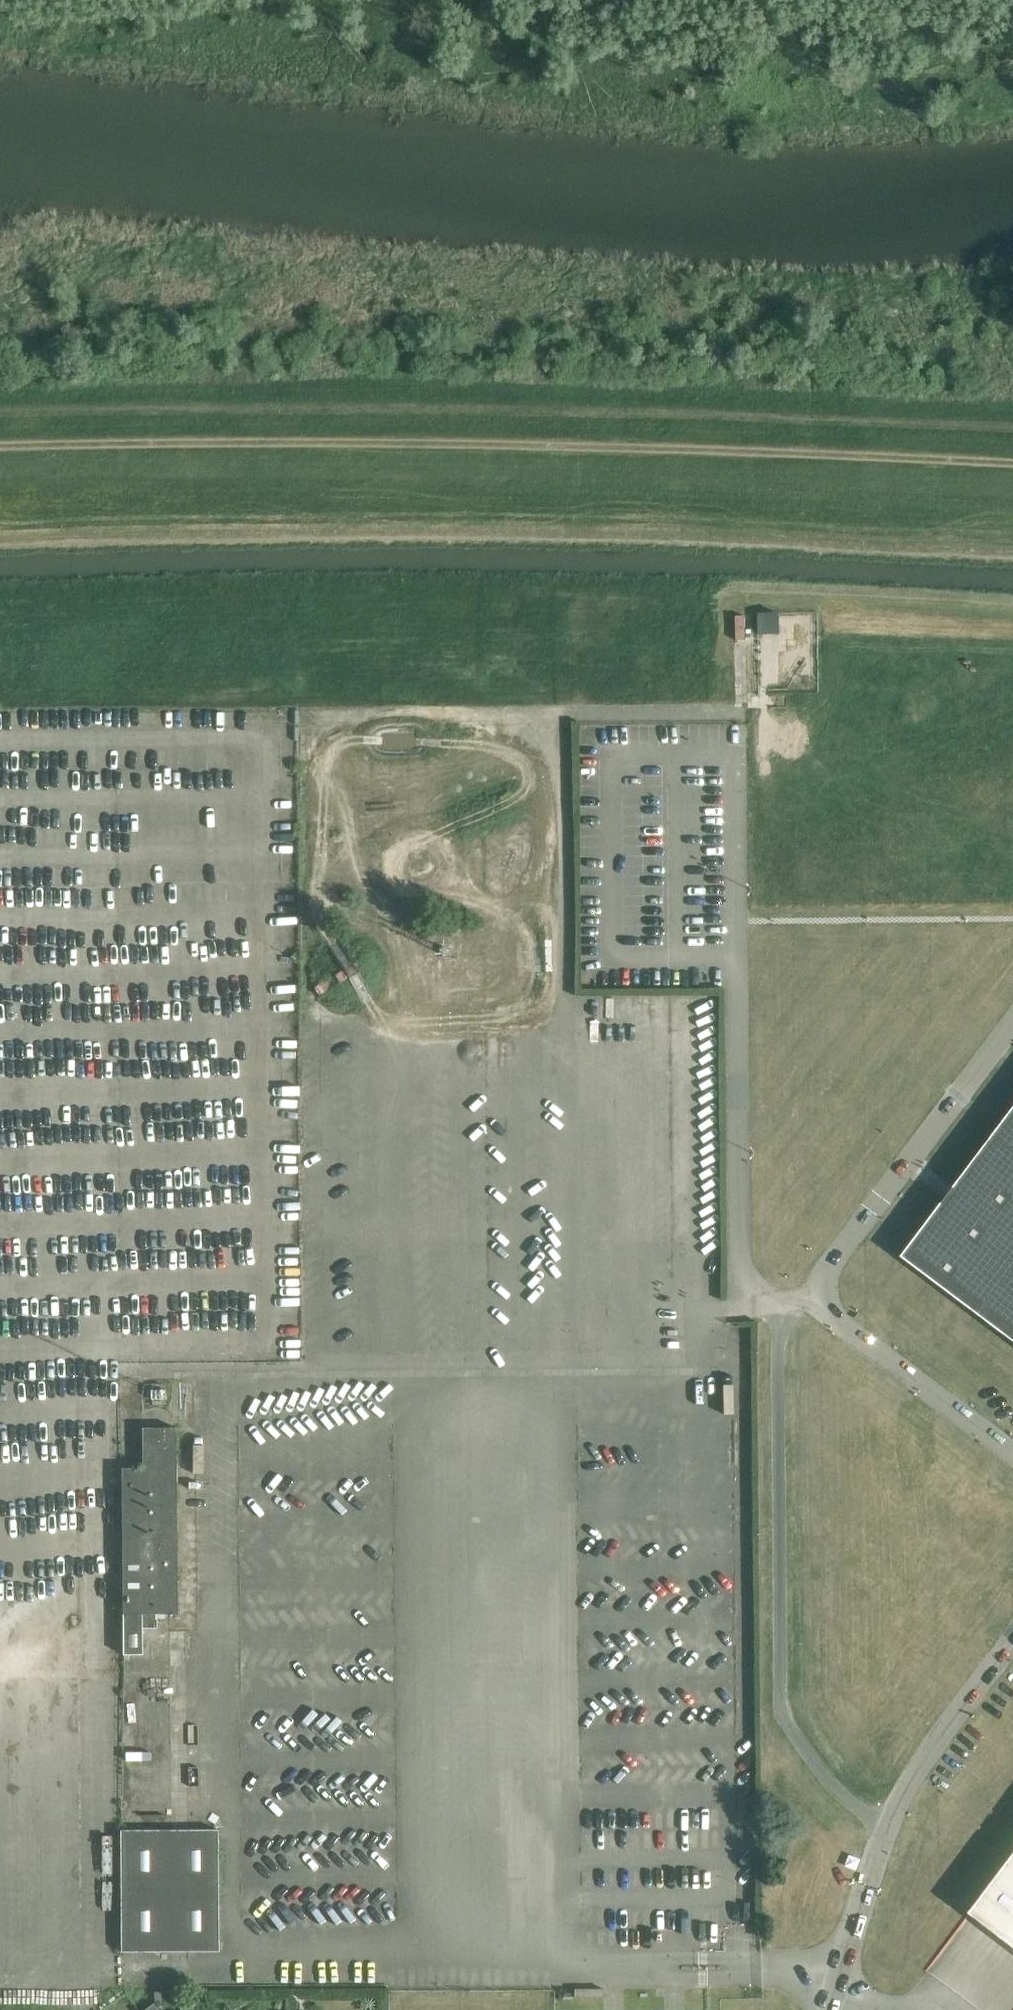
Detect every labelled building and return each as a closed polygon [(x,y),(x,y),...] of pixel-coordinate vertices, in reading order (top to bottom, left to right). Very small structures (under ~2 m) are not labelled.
[(903,1255),(1012,1338),(1012,1110),(903,1255)] [(156,1613),(178,1613),(176,1427),(142,1427),(142,1467),(122,1467),(123,1613),(124,1654),(143,1654),(143,1628),(157,1628),(157,1618),(156,1618),(156,1613)] [(219,1950),(218,1829),(121,1829),(122,1951),(219,1950)] [(971,1910),(1012,1942),(1012,1855),(971,1910)] [(154,2002),(143,2009),(160,2009),(154,2002)]
